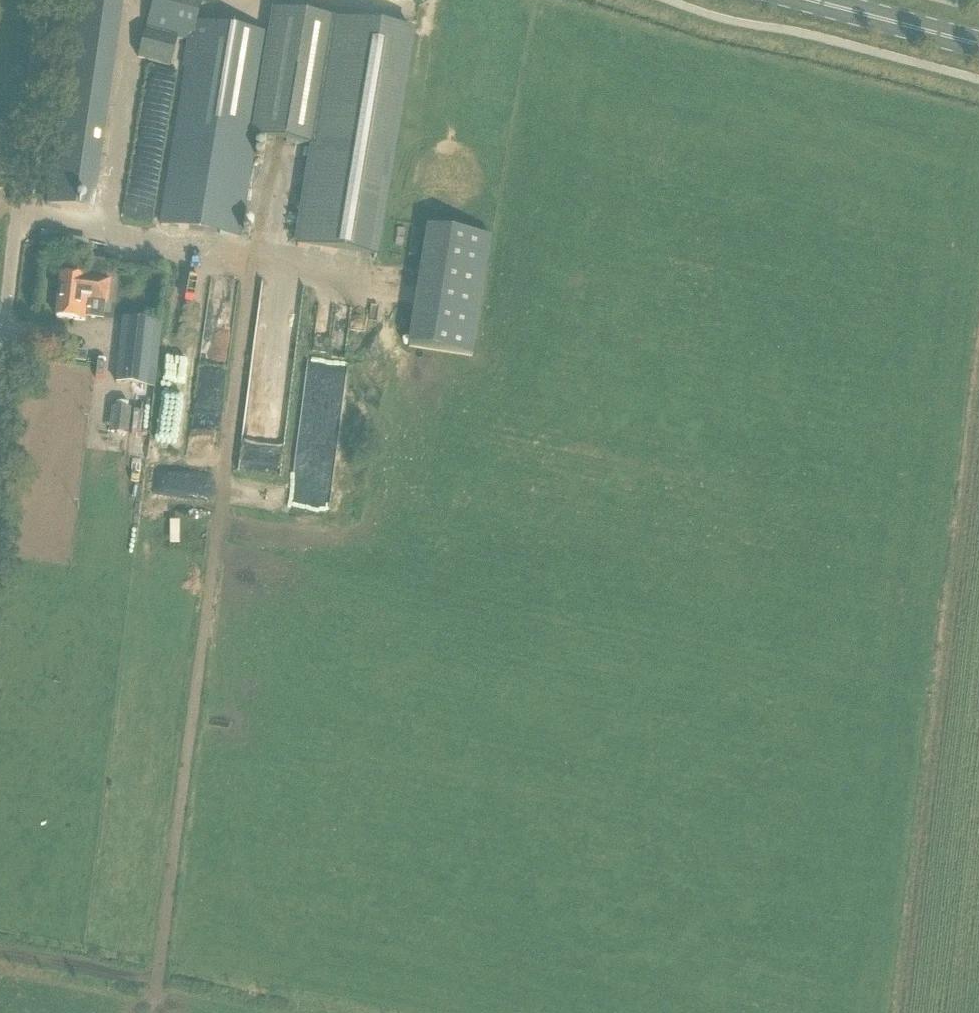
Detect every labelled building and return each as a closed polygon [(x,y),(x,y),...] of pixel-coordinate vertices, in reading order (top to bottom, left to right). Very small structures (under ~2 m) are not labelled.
[(89,212),(91,197),(96,198),(123,4),(93,0),(76,0),(47,206),(89,212)] [(239,238),(255,138),(310,147),(293,247),(373,261),(411,32),(276,10),(272,35),(196,23),(201,2),(192,0),(152,0),(138,59),(170,68),(177,39),(190,43),(160,226),(239,238)] [(492,239),(426,228),(408,347),(473,357),(492,239)] [(56,318),(76,321),(84,322),(87,301),(108,304),(111,282),(107,282),(109,261),(87,258),(85,279),(61,277),(56,318)] [(123,320),(115,384),(148,387),(155,324),(123,320)] [(119,409),(116,434),(128,436),(131,410),(119,409)]
